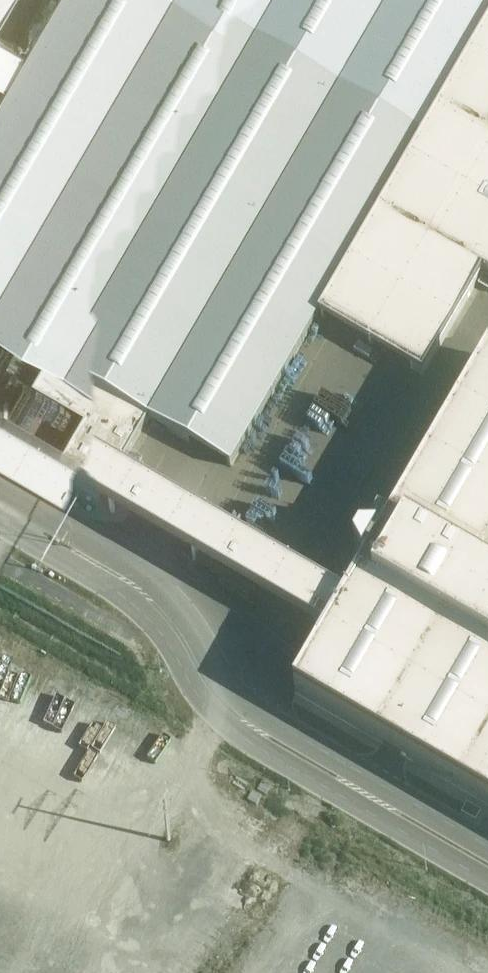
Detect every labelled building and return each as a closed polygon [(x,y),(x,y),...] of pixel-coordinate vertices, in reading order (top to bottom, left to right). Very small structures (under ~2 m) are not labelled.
[(0,106),(0,337),(41,361),(29,382),(78,410),(73,420),(129,453),(148,422),(231,469),(487,24),(487,0),(61,0),(0,106)] [(9,0),(0,0),(0,15),(9,0)] [(327,314),(442,379),(487,298),(487,33),(327,314)] [(129,453),(73,420),(0,377),(0,427),(356,636),(378,599),(129,453)] [(378,599),(356,636),(325,689),(487,784),(487,410),(378,599)]
